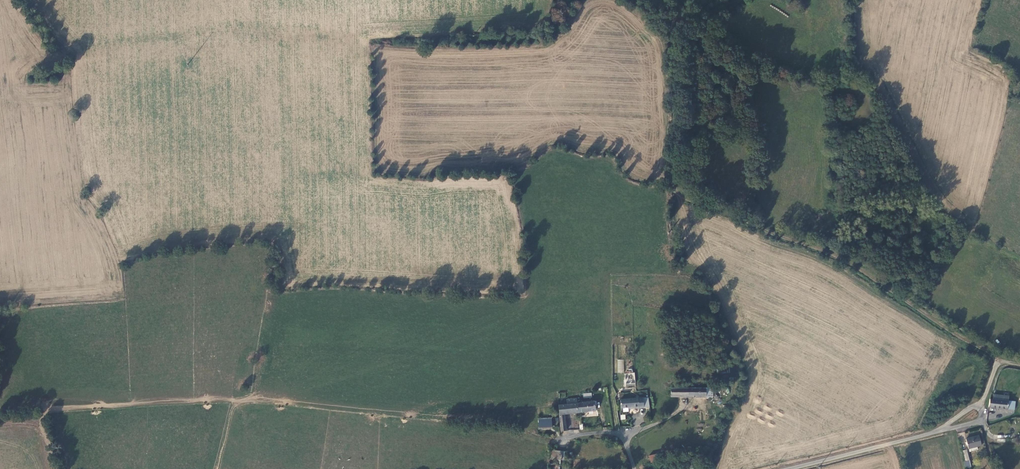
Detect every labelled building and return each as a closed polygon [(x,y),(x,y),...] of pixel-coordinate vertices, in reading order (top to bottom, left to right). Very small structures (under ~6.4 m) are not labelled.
[(713,397),(713,388),(671,388),(671,397),(713,397)] [(1009,401),(1009,396),(993,395),(993,399),(990,399),(989,407),(1014,410),(1015,401),(1009,401)] [(561,431),(566,431),(565,414),(578,412),(577,403),(577,398),(566,399),(567,404),(559,405),(561,431)] [(632,409),(644,407),(644,406),(643,398),(620,399),(621,408),(632,407),(632,409)] [(577,403),(578,412),(596,410),(595,401),(577,403)] [(578,422),(570,423),(571,427),(567,427),(568,431),(580,428),(578,422)] [(979,436),(966,439),(968,449),(969,449),(977,447),(982,445),(979,436)] [(670,457),(680,455),(678,449),(668,451),(670,457)] [(562,451),(553,450),(552,459),(553,459),(552,468),(560,468),(561,460),(562,451)]
